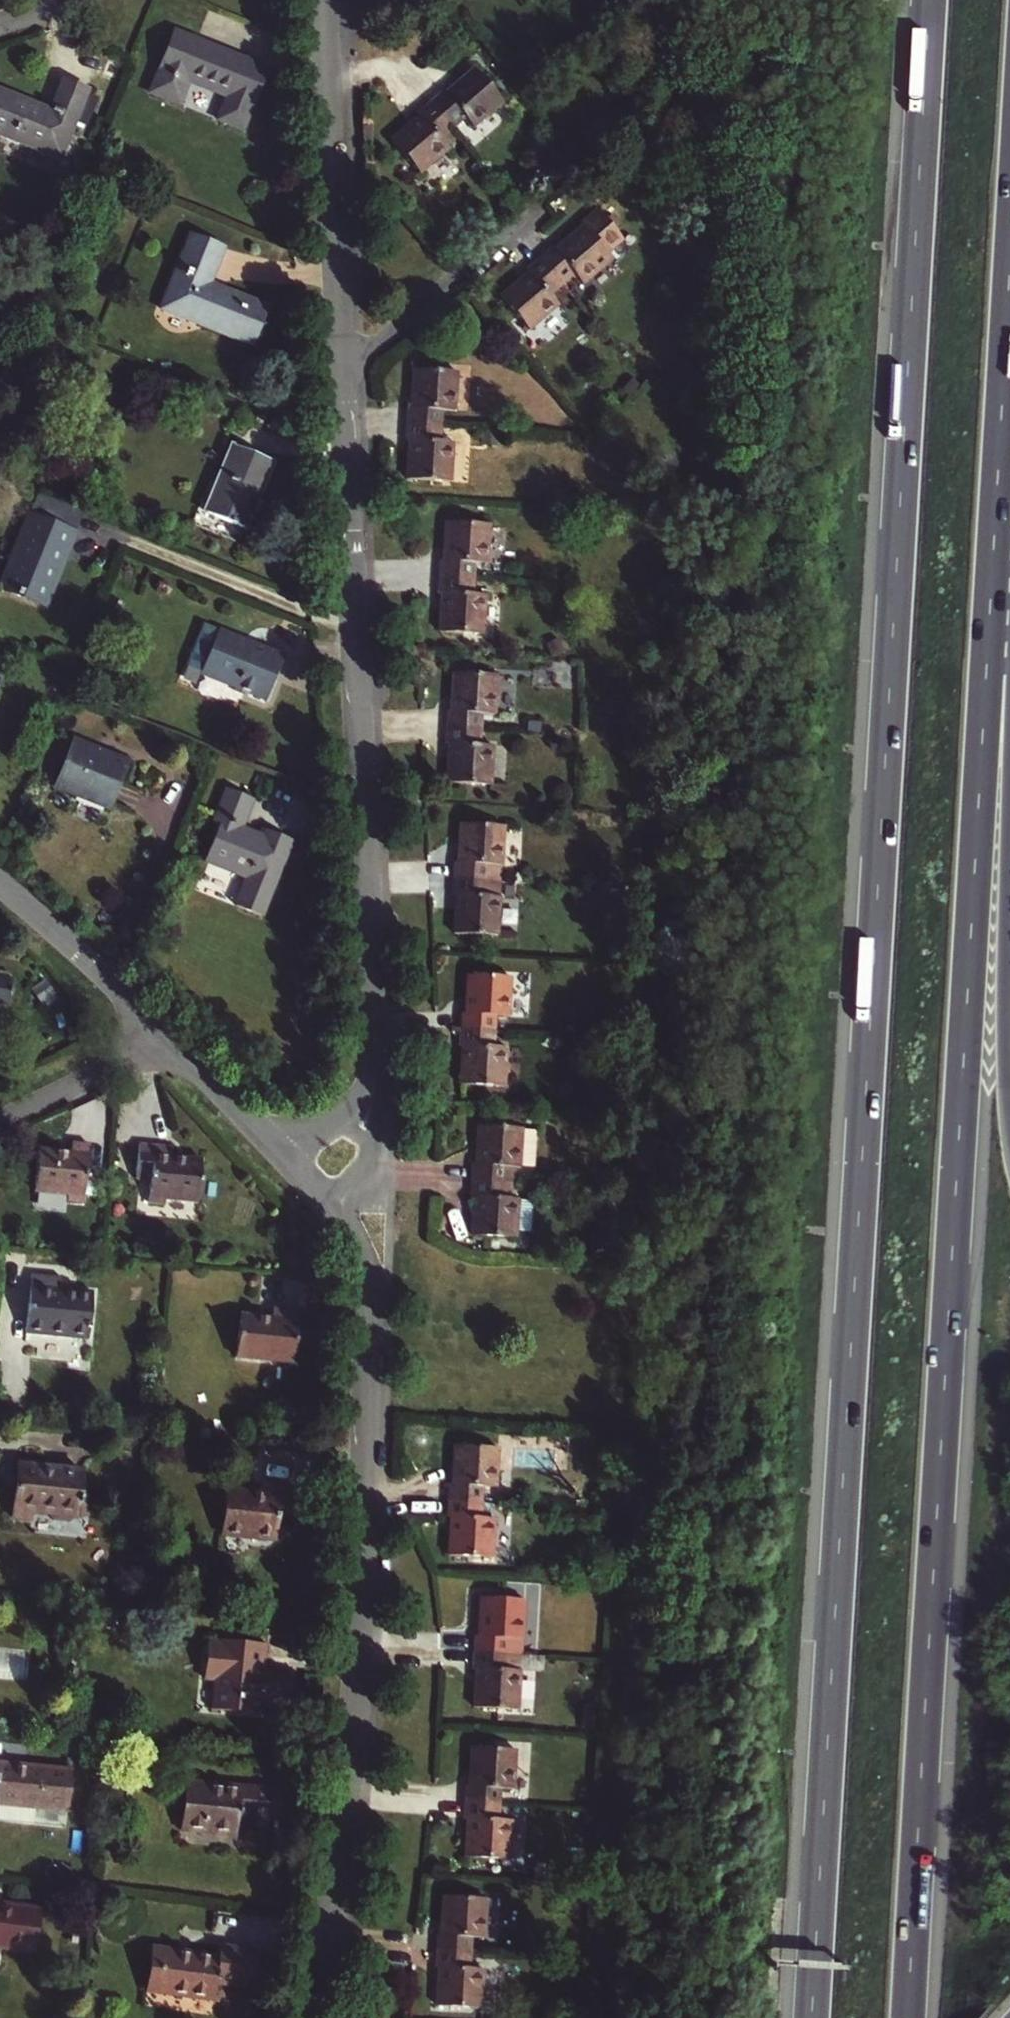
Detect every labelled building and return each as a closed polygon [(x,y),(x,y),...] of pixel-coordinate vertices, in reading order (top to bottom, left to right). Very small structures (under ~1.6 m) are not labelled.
[(267,70),(175,32),(149,95),(179,107),(188,83),(226,99),(217,123),(241,133),(267,70)] [(430,104),(452,129),(463,119),(472,128),(501,102),(473,70),(445,95),(442,92),(430,104)] [(0,91),(0,137),(61,162),(89,92),(63,82),(51,111),(0,91)] [(417,114),(419,116),(390,142),(419,174),(449,148),(440,139),(452,129),(430,104),(417,114)] [(539,261),(561,286),(571,277),(580,286),(611,258),(608,255),(623,241),(596,211),(581,225),(582,226),(553,252),(552,249),(539,261)] [(223,249),(191,236),(160,311),(250,348),(266,309),(209,285),(223,249)] [(528,274),(500,298),(528,331),(558,305),(550,296),(561,286),(539,261),(526,272),(528,274)] [(441,412),(454,413),(457,373),(413,370),(411,408),(408,408),(407,425),(440,427),(441,412)] [(406,442),(409,442),(407,480),(450,482),(453,443),(439,443),(440,427),(407,425),(406,442)] [(245,531),(272,464),(233,448),(206,515),(245,531)] [(38,494),(30,517),(73,534),(82,511),(38,494)] [(1,586),(0,590),(21,598),(22,595),(42,602),(62,552),(67,554),(75,535),(73,534),(30,517),(16,512),(0,551),(0,586),(1,586)] [(489,525),(446,523),(443,562),(441,562),(440,578),(473,580),(473,564),(486,565),(489,525)] [(473,580),(440,578),(439,594),(441,595),(439,633),(482,636),(485,595),(471,595),(473,580)] [(205,627),(198,642),(212,648),(218,632),(205,627)] [(266,702),(283,659),(218,632),(212,648),(198,642),(188,670),(266,702)] [(482,715),(494,716),(496,677),(453,674),(451,712),(448,712),(447,729),(481,731),(482,715)] [(446,747),(448,747),(446,783),(490,786),(492,746),(480,746),(481,731),(447,729),(446,747)] [(55,789),(108,811),(128,762),(75,740),(55,789)] [(254,800),(227,790),(214,823),(220,825),(204,863),(247,881),(236,908),(262,919),(292,844),(266,834),(264,838),(242,829),(254,800)] [(504,828),(461,825),(458,864),(456,864),(455,879),(500,882),(501,866),(502,866),(504,828)] [(454,896),(457,896),(454,934),(497,936),(500,899),(498,899),(500,882),(455,879),(454,896)] [(510,978),(467,976),(465,1013),(463,1013),(462,1030),(494,1032),(495,1017),(508,1017),(510,978)] [(7,1006),(9,995),(11,996),(12,989),(10,989),(12,978),(0,977),(0,1005),(7,1006)] [(461,1047),(463,1047),(461,1084),(503,1087),(505,1048),(493,1047),(494,1032),(462,1030),(461,1047)] [(478,1127),(476,1166),(474,1166),(473,1182),(516,1184),(517,1168),(519,1168),(522,1130),(478,1127)] [(168,1157),(169,1146),(139,1143),(136,1178),(151,1179),(148,1202),(164,1204),(164,1198),(197,1202),(201,1160),(168,1157)] [(71,1153),(39,1150),(35,1192),(67,1195),(66,1201),(83,1203),(88,1146),(72,1144),(71,1153)] [(515,1239),(517,1201),(516,1201),(516,1184),(473,1182),(472,1198),(474,1199),(472,1237),(515,1239)] [(59,1291),(60,1278),(31,1275),(25,1333),(88,1339),(92,1294),(59,1291)] [(235,1358),(293,1364),(298,1312),(272,1310),(271,1319),(240,1316),(235,1358)] [(496,1449),(453,1446),(451,1483),(449,1483),(448,1500),(481,1502),(481,1486),(494,1488),(496,1449)] [(82,1470),(17,1463),(12,1518),(31,1520),(32,1513),(50,1514),(50,1517),(54,1522),(70,1523),(74,1519),(74,1517),(77,1517),(79,1498),(82,1470)] [(220,1535),(275,1540),(277,1516),(295,1517),(298,1487),(262,1484),(261,1494),(224,1490),(220,1535)] [(91,1499),(79,1498),(77,1517),(89,1518),(91,1499)] [(490,1557),(492,1518),(480,1517),(481,1502),(448,1500),(447,1516),(449,1517),(447,1555),(490,1557)] [(475,1635),(474,1652),(520,1655),(523,1599),(480,1597),(478,1635),(475,1635)] [(263,1655),(264,1645),(210,1640),(210,1642),(206,1642),(203,1679),(215,1679),(212,1709),(257,1713),(259,1702),(289,1705),(291,1675),(261,1672),(262,1664),(257,1663),(258,1654),(263,1655)] [(516,1709),(520,1655),(474,1652),(473,1669),(476,1669),(474,1707),(516,1709)] [(472,1747),(470,1785),(466,1785),(466,1802),(498,1804),(499,1788),(512,1788),(514,1749),(472,1747)] [(34,1823),(35,1808),(67,1811),(68,1811),(72,1770),(0,1763),(0,1820),(34,1823)] [(281,1790),(185,1782),(181,1829),(235,1834),(237,1815),(278,1819),(281,1790)] [(508,1859),(510,1820),(497,1819),(498,1804),(466,1802),(465,1819),(468,1819),(466,1856),(508,1859)] [(65,1826),(67,1811),(35,1808),(34,1823),(65,1826)] [(443,1896),(440,1933),(437,1933),(436,1951),(470,1953),(471,1936),(483,1937),(486,1898),(443,1896)] [(2,1904),(0,1904),(0,1946),(36,1951),(41,1909),(2,1904)] [(218,1956),(151,1947),(146,1990),(214,1998),(216,1982),(255,1987),(259,1951),(219,1946),(218,1956)] [(479,2008),(481,1968),(469,1967),(470,1953),(436,1951),(436,1966),(439,1967),(437,2005),(479,2008)]
